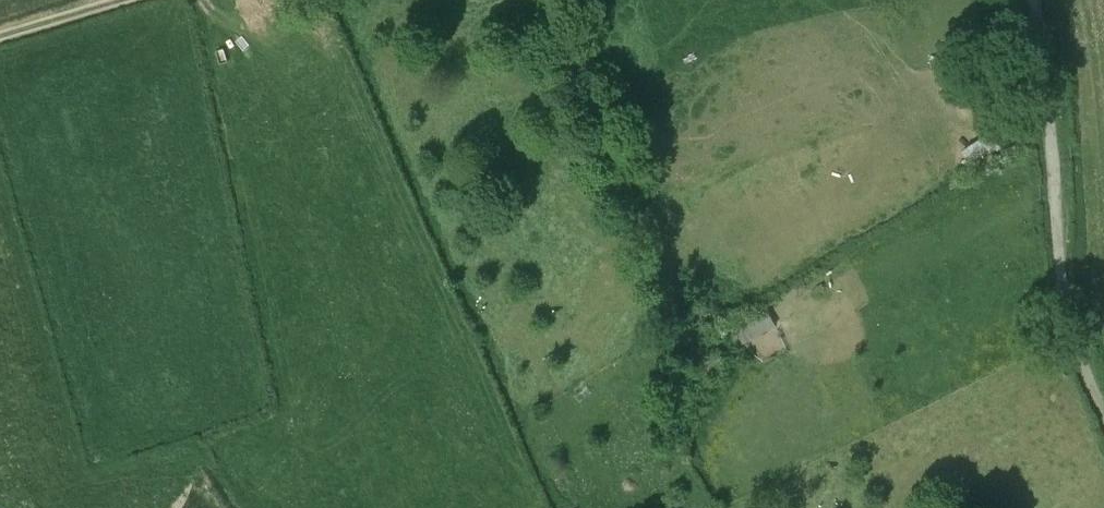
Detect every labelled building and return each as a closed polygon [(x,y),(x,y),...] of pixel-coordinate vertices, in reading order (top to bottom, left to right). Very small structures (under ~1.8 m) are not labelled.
[(966,162),(973,171),(1002,152),(995,142),(966,162)] [(731,328),(739,343),(776,323),(767,307),(731,328)]
